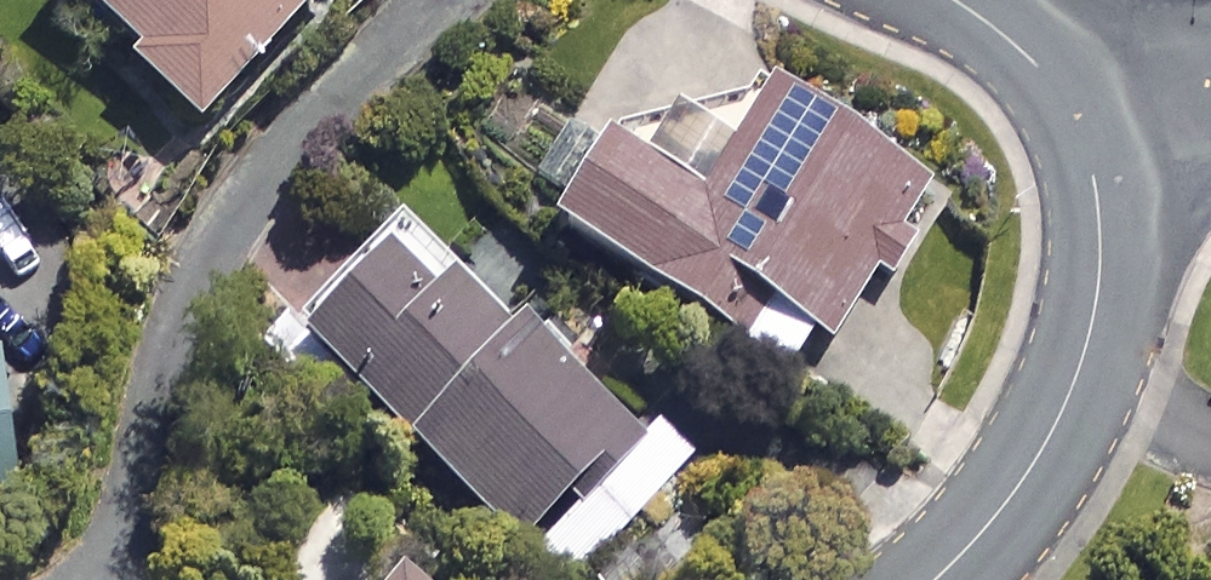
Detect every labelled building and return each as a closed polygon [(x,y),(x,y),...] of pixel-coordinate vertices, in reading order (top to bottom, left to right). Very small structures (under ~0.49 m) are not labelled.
[(133,52),(124,62),(193,125),(308,0),(75,0),(133,52)] [(739,136),(714,120),(602,142),(550,222),(798,382),(921,190),(768,91),(739,136)] [(406,225),(300,343),(562,579),(582,579),(692,459),(653,423),(640,437),(406,225)] [(15,515),(0,365),(0,516),(15,515)]
